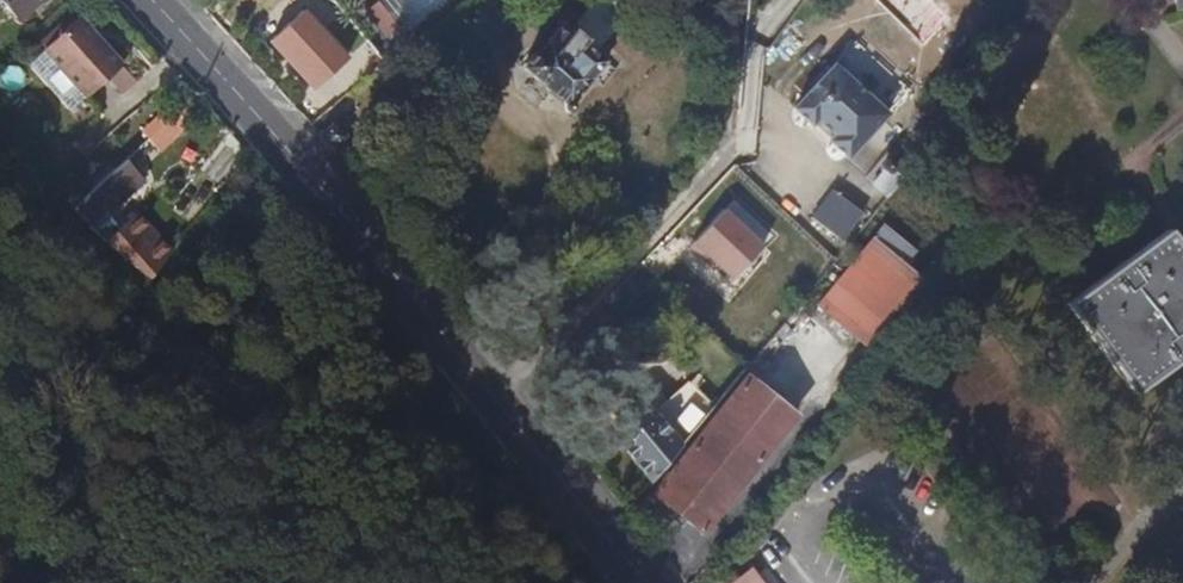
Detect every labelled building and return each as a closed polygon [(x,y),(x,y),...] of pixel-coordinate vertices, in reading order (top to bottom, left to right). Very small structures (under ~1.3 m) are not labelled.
[(20,18),(38,0),(4,0),(20,18)] [(123,64),(81,17),(45,48),(87,96),(123,64)] [(565,37),(556,30),(546,42),(547,43),(536,55),(534,54),(520,69),(535,81),(541,80),(548,85),(545,88),(567,107),(591,79),(604,65),(582,47),(586,42),(571,30),(565,37)] [(884,117),(830,67),(791,110),(808,127),(814,121),(832,138),(827,143),(845,160),(884,117)] [(344,137),(352,129),(343,117),(334,125),(344,137)] [(909,171),(916,162),(901,150),(890,163),(885,163),(882,167),(883,173),(871,186),(886,200),(909,171)] [(81,197),(99,216),(102,213),(131,189),(124,180),(133,172),(123,161),(81,197)] [(131,189),(141,181),(133,172),(124,180),(131,189)] [(117,230),(102,213),(99,216),(89,225),(151,278),(169,253),(135,215),(117,230)] [(1065,308),(1116,378),(1131,399),(1182,361),(1182,258),(1166,235),(1065,308)] [(911,272),(873,240),(818,307),(857,339),(911,272)] [(700,532),(793,417),(749,380),(656,496),(700,532)] [(657,419),(656,420),(644,405),(630,417),(621,422),(608,432),(622,451),(625,449),(651,482),(680,448),(657,419)] [(1088,525),(1072,500),(1046,516),(1062,541),(1088,525)] [(758,566),(731,582),(769,582),(758,566)]
